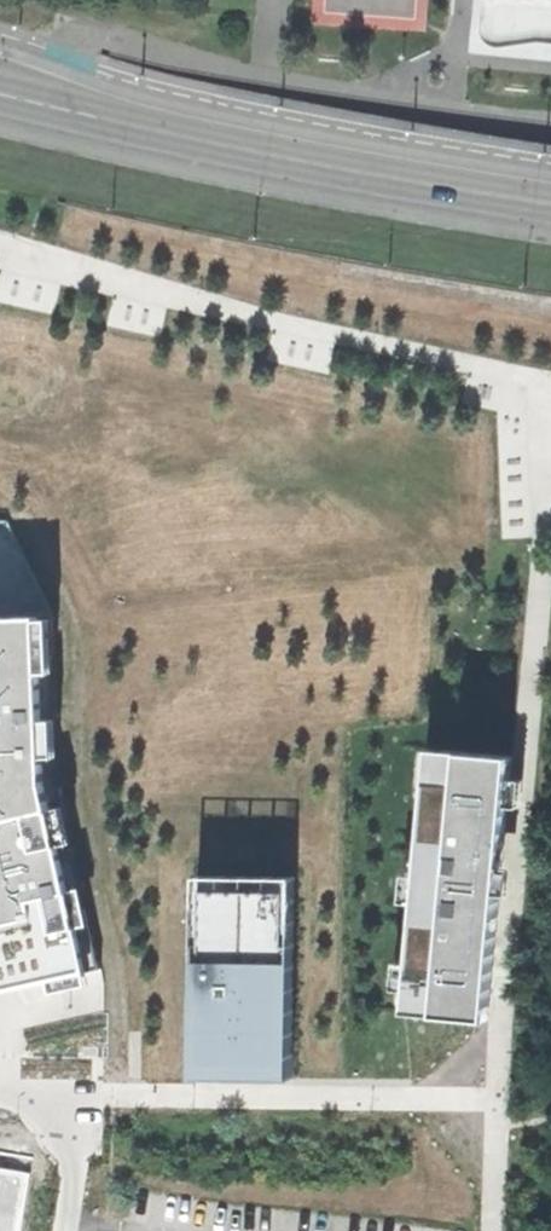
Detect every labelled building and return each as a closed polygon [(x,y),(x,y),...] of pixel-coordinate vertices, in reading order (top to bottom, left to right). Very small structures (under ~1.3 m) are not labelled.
[(550,56),(550,0),(483,0),(477,0),(479,59),(550,56)] [(3,991),(15,988),(102,968),(60,781),(54,616),(0,618),(0,977),(3,991)] [(430,749),(405,1012),(488,1020),(501,881),(508,806),(521,807),(523,780),(511,779),(513,757),(430,749)] [(199,876),(196,1077),(206,1078),(293,1079),(296,877),(199,876)]
